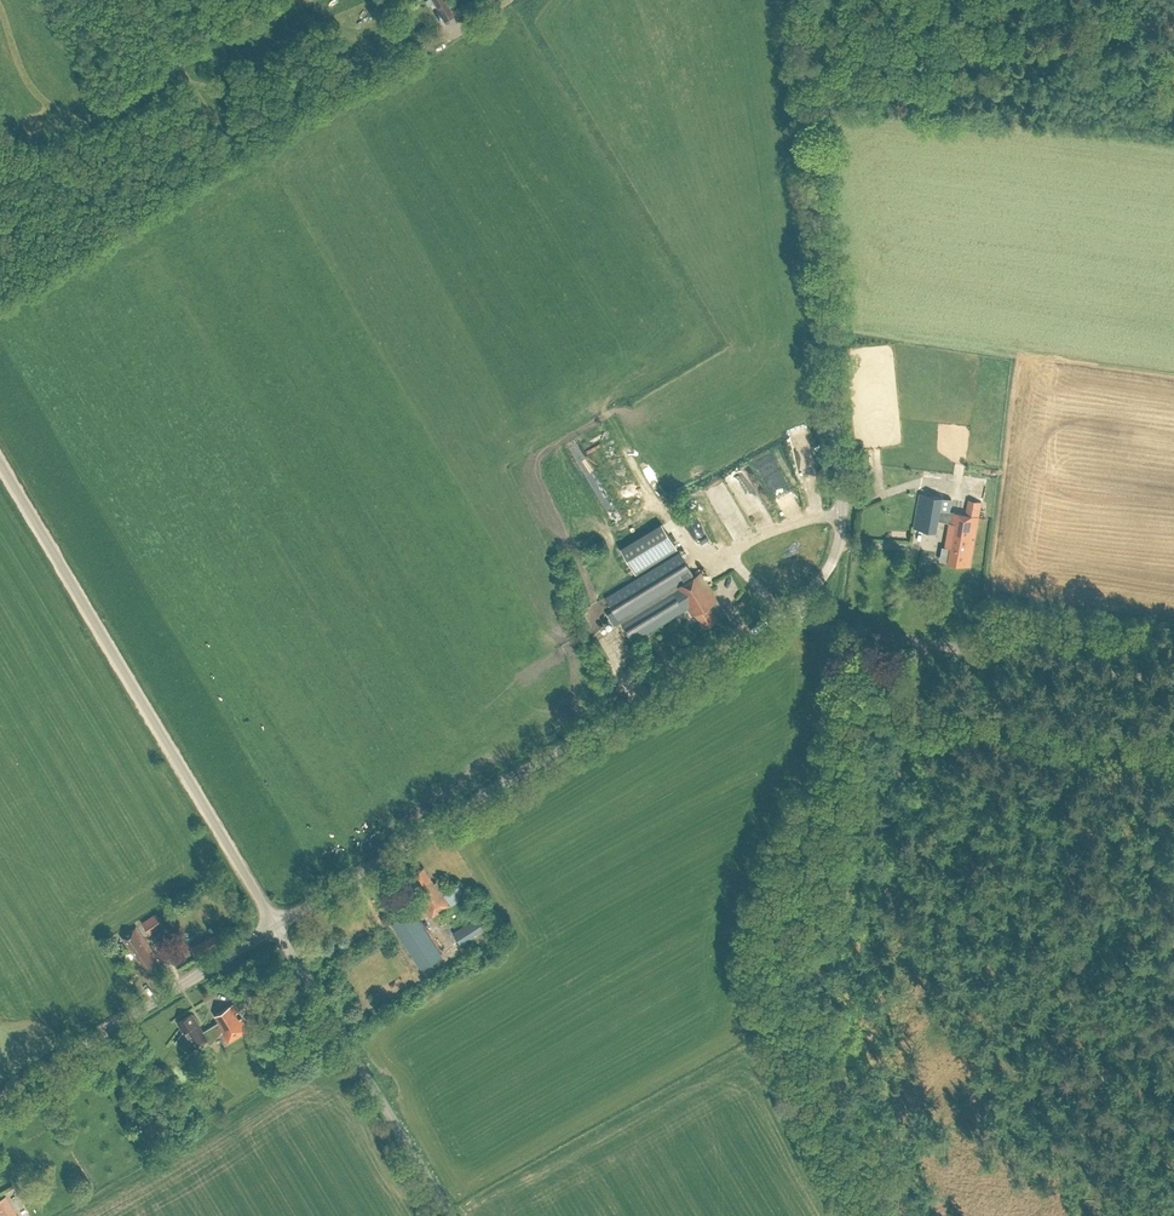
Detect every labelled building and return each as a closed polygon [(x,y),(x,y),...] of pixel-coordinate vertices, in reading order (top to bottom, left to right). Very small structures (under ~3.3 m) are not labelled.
[(371,9),(376,19),(395,8),(391,0),(385,0),(371,9)] [(442,18),(444,20),(454,14),(446,0),(432,0),(442,18)] [(457,13),(467,8),(463,0),(450,0),(457,13)] [(825,500),(814,428),(799,431),(810,503),(825,500)] [(695,469),(700,477),(710,470),(705,463),(695,469)] [(729,509),(740,539),(755,534),(739,492),(752,488),(750,480),(753,479),(749,467),(731,474),(732,477),(719,482),(729,509)] [(978,516),(980,508),(983,508),(985,498),(968,495),(965,514),(940,510),(942,496),(920,492),(914,527),(936,531),(938,519),(950,521),(946,545),(951,546),(949,561),(970,565),(978,516)] [(626,502),(617,505),(624,518),(632,514),(626,502)] [(661,522),(620,547),(633,568),(674,543),(661,522)] [(679,551),(605,597),(633,642),(688,608),(692,616),(695,614),(703,627),(717,618),(725,613),(713,592),(700,571),(694,575),(679,551)] [(424,866),(410,875),(423,896),(421,898),(432,915),(465,895),(458,884),(444,893),(437,880),(434,882),(424,866)] [(177,910),(191,903),(188,896),(173,903),(177,910)] [(412,909),(392,923),(422,968),(442,955),(435,945),(432,947),(428,940),(431,938),(412,909)] [(142,921),(150,933),(164,924),(156,912),(142,921)] [(485,928),(478,916),(453,932),(460,944),(485,928)] [(136,925),(122,935),(129,946),(130,945),(147,970),(157,964),(155,961),(158,958),(136,925)] [(210,936),(191,945),(196,956),(215,946),(210,936)] [(189,1049),(194,1046),(207,1038),(210,1041),(219,1031),(221,1030),(228,1042),(248,1029),(233,1003),(215,1014),(219,1021),(203,1030),(192,1012),(178,1021),(183,1029),(176,1038),(189,1049)] [(5,1194),(0,1197),(0,1215),(18,1215),(5,1194)]
